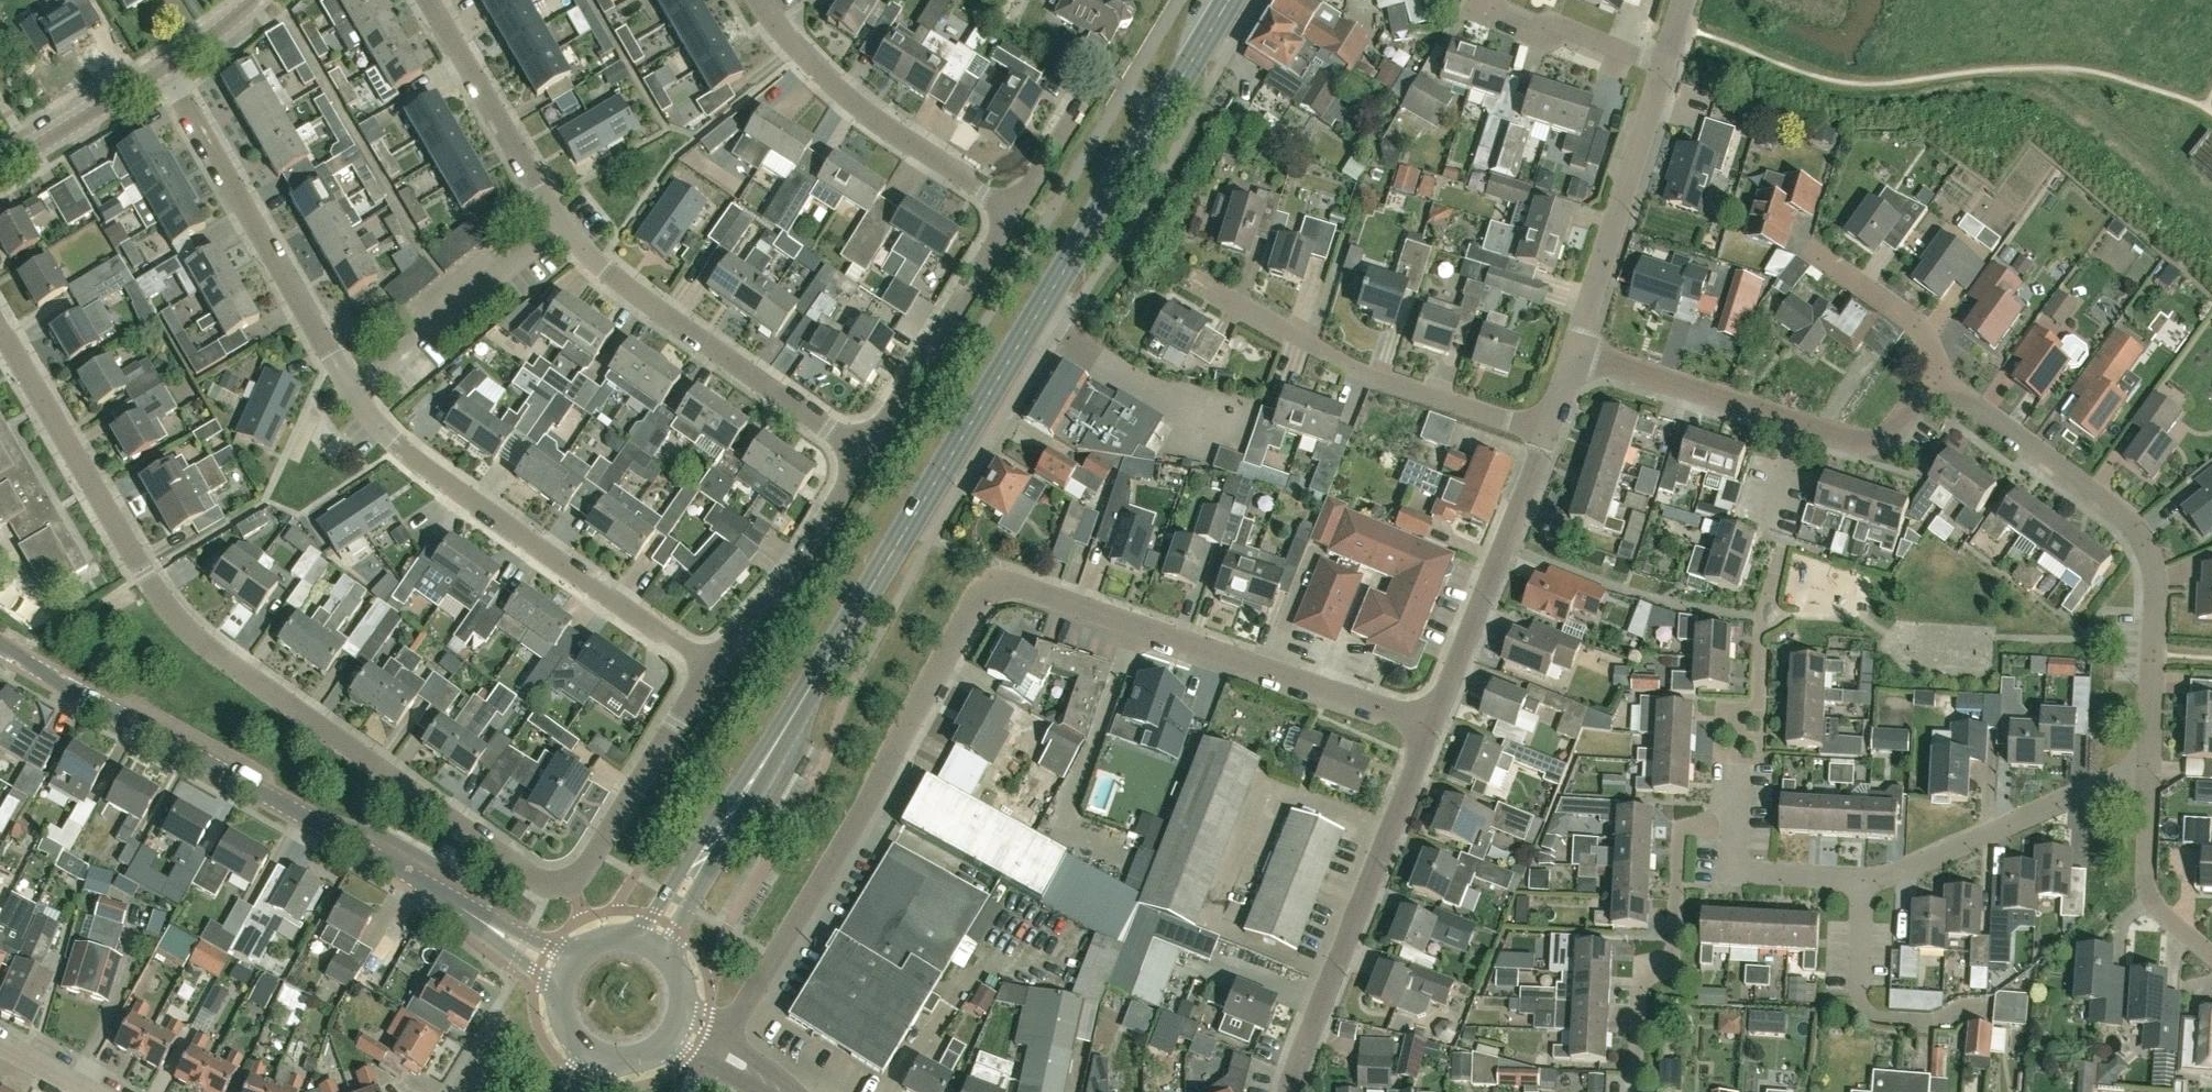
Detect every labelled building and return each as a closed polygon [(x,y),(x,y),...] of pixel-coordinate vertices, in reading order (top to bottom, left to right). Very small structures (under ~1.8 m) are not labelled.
[(49,7),(46,9),(54,21),(42,28),(38,20),(20,30),(33,52),(49,42),(56,54),(84,38),(69,13),(86,3),(85,0),(45,0),(49,7)] [(126,13),(148,0),(118,0),(126,13)] [(378,2),(376,0),(337,0),(344,12),(329,21),(334,29),(378,2)] [(527,7),(523,0),(484,0),(481,2),(495,26),(527,7)] [(586,3),(584,0),(571,0),(576,9),(586,3)] [(698,6),(694,0),(655,0),(654,0),(668,24),(698,6)] [(878,4),(879,2),(876,0),(836,0),(839,3),(835,10),(828,22),(856,39),(864,25),(873,31),(887,9),(878,4)] [(931,35),(953,0),(932,0),(916,26),(919,28),(931,35)] [(1055,16),(1082,31),(1083,30),(1089,33),(1083,44),(1102,55),(1118,26),(1123,28),(1125,27),(1130,20),(1129,13),(1107,0),(1064,0),(1055,16)] [(1267,16),(1292,32),(1292,33),(1294,34),(1300,38),(1301,38),(1306,41),(1331,57),(1332,58),(1348,68),(1353,71),(1355,69),(1359,62),(1372,42),(1350,28),(1338,20),(1331,32),(1312,20),(1321,6),(1311,0),(1277,0),(1267,16)] [(1583,1),(1615,13),(1619,3),(1620,0),(1584,0),(1583,1)] [(357,34),(363,44),(392,26),(378,2),(334,29),(340,41),(356,32),(357,34)] [(586,3),(576,9),(566,16),(579,38),(590,32),(590,33),(600,27),(586,3)] [(890,4),(887,9),(873,31),(872,33),(883,40),(887,34),(902,11),(890,4)] [(683,48),(712,30),(698,6),(668,24),(683,48)] [(509,50),(541,30),(527,7),(495,26),(509,50)] [(1267,16),(1256,35),(1294,59),(1309,68),(1303,77),(1337,97),(1343,87),(1353,71),(1348,68),(1339,82),(1323,73),(1332,58),(1331,57),(1306,41),(1301,48),(1290,41),(1294,34),(1292,33),(1292,32),(1267,16)] [(309,44),(319,38),(310,22),(300,28),(309,44)] [(377,68),(406,51),(392,26),(363,44),(377,68)] [(963,50),(975,57),(989,34),(977,26),(963,50)] [(600,27),(590,33),(604,57),(614,51),(600,27)] [(624,50),(635,44),(625,28),(614,34),(624,50)] [(874,68),(900,84),(931,35),(919,28),(913,37),(899,28),(893,37),(877,64),(874,68)] [(523,74),(555,54),(541,30),(509,50),(523,74)] [(697,72),(726,54),(712,30),(683,48),(697,72)] [(893,37),(887,34),(883,40),(872,33),(865,45),(859,53),(877,64),(893,37)] [(942,42),(931,35),(900,84),(926,100),(928,98),(940,77),(956,87),(958,85),(965,74),(975,57),(963,50),(957,46),(954,50),(942,42)] [(1248,52),(1244,59),(1268,74),(1269,74),(1263,84),(1299,107),(1299,106),(1320,119),(1318,121),(1331,129),(1334,122),(1345,104),(1336,99),(1337,97),(1303,77),(1309,68),(1294,59),(1256,35),(1246,51),(1248,52)] [(319,38),(309,44),(318,60),(329,54),(319,38)] [(635,44),(624,50),(633,67),(644,60),(635,44)] [(1468,93),(1480,56),(1451,46),(1438,84),(1452,88),(1468,93)] [(296,50),(278,60),(287,76),(294,71),(295,72),(306,66),(296,50)] [(1031,95),(1042,77),(996,50),(989,62),(1014,76),(1010,82),(1031,95)] [(421,75),(406,51),(377,68),(365,75),(383,106),(398,98),(395,91),(421,75)] [(537,97),(547,91),(569,78),(555,54),(523,74),(537,97)] [(741,79),(726,54),(697,72),(710,94),(699,100),(709,116),(735,96),(730,85),(741,79)] [(1492,118),(1497,102),(1497,103),(1510,65),(1480,56),(1468,93),(1484,98),(1480,110),(1484,111),(1487,119),(1478,149),(1472,167),(1488,172),(1487,173),(1489,174),(1504,128),(1505,122),(1492,118)] [(965,74),(979,83),(989,66),(975,57),(965,74)] [(235,106),(276,83),(270,72),(263,77),(253,59),(234,69),(236,73),(221,81),(235,106)] [(1393,87),(1398,65),(1383,61),(1377,82),(1393,87)] [(306,66),(295,72),(304,88),(315,81),(306,66)] [(337,93),(348,86),(338,70),(327,76),(337,93)] [(652,98),(663,92),(654,75),(642,82),(652,98)] [(940,77),(928,98),(944,107),(956,87),(940,77)] [(1454,98),(1450,95),(1418,77),(1415,81),(1400,108),(1436,129),(1454,98)] [(991,106),(994,108),(1024,126),(1040,100),(1031,95),(1010,82),(1001,96),(999,94),(979,83),(972,93),(972,94),(972,95),(991,106)] [(279,113),(271,100),(282,93),(276,83),(235,106),(249,130),(279,113)] [(1521,134),(1528,136),(1530,137),(1534,125),(1549,130),(1561,94),(1532,84),(1519,126),(1505,122),(1504,128),(1521,134)] [(966,105),(972,95),(972,94),(972,93),(958,85),(956,87),(944,107),(941,112),(956,121),(966,105)] [(348,86),(337,93),(346,108),(357,102),(348,86)] [(663,92),(652,98),(661,114),(672,108),(663,92)] [(571,93),(554,103),(561,116),(578,106),(571,93)] [(1590,103),(1561,94),(1549,130),(1567,135),(1561,153),(1573,157),(1569,167),(1584,172),(1596,132),(1603,113),(1588,109),(1590,103)] [(994,108),(991,106),(972,95),(966,105),(987,118),(977,134),(1007,153),(1024,126),(994,108)] [(322,120),(333,113),(324,96),(313,103),(322,120)] [(419,140),(449,122),(434,98),(405,115),(419,140)] [(589,118),(607,149),(637,131),(619,101),(589,118)] [(293,137),(293,136),(279,113),(249,130),(263,154),(293,137)] [(333,113),(322,120),(338,145),(349,139),(333,113)] [(770,156),(787,129),(762,113),(745,140),(770,156)] [(359,126),(370,144),(384,136),(373,118),(359,126)] [(576,166),(607,149),(589,118),(559,135),(576,166)] [(699,144),(709,156),(739,132),(729,121),(699,144)] [(433,164),(463,146),(449,122),(419,140),(433,164)] [(1723,169),(1731,146),(1735,131),(1706,122),(1696,153),(1679,148),(1671,172),(1676,173),(1666,204),(1699,214),(1714,166),(1723,169)] [(307,162),(299,148),(316,138),(310,127),(293,136),(293,137),(263,154),(278,179),(307,162)] [(1504,128),(1489,174),(1515,181),(1521,162),(1528,136),(1521,134),(1504,128)] [(811,144),(787,129),(770,156),(763,167),(785,181),(761,220),(774,228),(805,181),(794,174),(811,144)] [(116,154),(112,166),(109,165),(81,181),(92,199),(117,184),(118,185),(163,158),(148,133),(115,153),(116,154)] [(379,164),(390,158),(380,141),(369,148),(379,164)] [(448,187),(477,170),(463,146),(433,164),(448,187)] [(365,190),(376,184),(355,148),(323,167),(330,180),(352,167),(365,190)] [(169,168),(163,158),(118,185),(123,194),(135,187),(144,201),(177,182),(176,181),(181,179),(175,168),(171,167),(169,168)] [(390,158),(379,164),(388,180),(399,174),(390,158)] [(842,201),(844,202),(860,175),(834,160),(818,186),(816,186),(815,188),(805,182),(805,181),(774,228),(773,231),(782,237),(783,235),(786,237),(810,198),(834,213),(842,201)] [(1393,188),(1414,193),(1420,170),(1399,165),(1393,188)] [(477,170),(448,187),(462,212),(491,194),(477,170)] [(844,202),(868,217),(885,191),(860,175),(844,202)] [(1419,194),(1430,197),(1435,178),(1425,175),(1419,194)] [(1491,177),(1486,192),(1525,204),(1530,189),(1491,177)] [(70,178),(45,193),(66,227),(91,211),(70,178)] [(1584,199),(1587,182),(1571,179),(1568,196),(1584,199)] [(1785,179),(1778,202),(1760,196),(1747,238),(1782,249),(1793,211),(1810,216),(1818,189),(1785,179)] [(144,201),(132,208),(139,220),(150,213),(157,225),(190,205),(191,206),(195,203),(189,192),(186,191),(183,193),(177,182),(144,201)] [(291,201),(305,225),(335,208),(346,202),(340,192),(329,199),(320,184),(291,201)] [(376,184),(365,190),(375,207),(386,201),(376,184)] [(657,214),(685,234),(705,206),(677,187),(657,214)] [(407,212),(418,205),(408,189),(397,195),(407,212)] [(1246,256),(1254,230),(1269,235),(1280,199),(1256,191),(1252,207),(1233,201),(1219,247),(1246,256)] [(1926,211),(1909,203),(1894,196),(1883,212),(1875,206),(1873,204),(1848,236),(1875,255),(1885,242),(1895,227),(1909,237),(1927,212),(1926,211)] [(0,227),(0,244),(10,261),(37,245),(24,223),(42,213),(34,200),(4,219),(6,223),(0,227)] [(116,200),(96,211),(104,225),(115,218),(123,214),(116,200)] [(335,208),(305,225),(319,249),(349,232),(340,218),(352,211),(346,202),(335,208)] [(1533,206),(1532,208),(1517,204),(1509,229),(1501,226),(1501,227),(1560,246),(1569,217),(1533,206)] [(190,205),(157,225),(172,249),(204,229),(191,206),(190,205)] [(418,205),(407,212),(416,228),(427,222),(418,205)] [(731,206),(707,240),(719,248),(743,214),(731,206)] [(879,272),(893,281),(895,282),(896,280),(895,279),(905,262),(906,263),(917,247),(933,221),(907,206),(891,232),(901,237),(879,272)] [(664,262),(685,234),(657,214),(636,242),(664,262)] [(743,214),(719,248),(729,256),(754,222),(743,214)] [(394,216),(383,222),(393,239),(404,233),(394,216)] [(1298,284),(1306,256),(1324,261),(1334,228),(1307,220),(1299,247),(1278,241),(1268,275),(1298,284)] [(876,229),(863,221),(848,243),(839,258),(852,266),(876,229)] [(921,272),(931,256),(942,263),(958,236),(933,221),(917,247),(906,263),(921,272)] [(114,247),(129,239),(120,222),(105,230),(114,247)] [(458,230),(474,250),(484,242),(467,223),(458,230)] [(1551,275),(1560,246),(1501,227),(1492,255),(1469,247),(1464,261),(1489,269),(1532,283),(1535,270),(1551,275)] [(876,229),(852,266),(865,274),(888,237),(876,229)] [(465,257),(474,250),(458,230),(448,238),(465,257)] [(1992,256),(2001,243),(1983,231),(1974,244),(1992,256)] [(333,273),(363,256),(378,247),(371,236),(356,245),(349,232),(319,249),(333,273)] [(413,266),(419,261),(412,248),(404,233),(393,239),(401,253),(391,259),(401,276),(404,274),(413,266)] [(455,265),(465,257),(448,238),(439,246),(455,265)] [(796,260),(797,259),(803,250),(787,238),(780,248),(796,260)] [(1927,268),(1915,284),(1940,302),(1953,284),(1964,291),(1981,267),(1942,239),(1923,265),(1927,268)] [(119,246),(133,270),(143,264),(129,240),(128,241),(119,246)] [(1392,328),(1404,292),(1416,296),(1430,251),(1404,243),(1391,284),(1367,276),(1357,310),(1374,315),(1372,322),(1392,328)] [(445,273),(455,265),(439,246),(429,253),(445,273)] [(188,298),(197,293),(230,273),(216,249),(183,269),(184,270),(174,275),(188,298)] [(1783,279),(1793,256),(1778,249),(1767,272),(1783,279)] [(730,307),(764,257),(754,250),(740,269),(729,261),(708,292),(730,307)] [(803,250),(797,259),(808,266),(814,257),(803,250)] [(363,256),(333,273),(347,297),(377,280),(363,256)] [(774,291),(762,283),(764,274),(772,263),(764,257),(730,307),(752,322),(774,291)] [(413,266),(430,286),(440,278),(423,258),(419,261),(413,266)] [(126,271),(121,262),(119,259),(68,290),(75,302),(126,271)] [(19,277),(38,309),(65,293),(45,261),(19,277)] [(1631,302),(1676,317),(1682,299),(1699,304),(1708,274),(1690,268),(1688,275),(1644,261),(1631,302)] [(420,294),(430,286),(413,266),(404,274),(420,294)] [(829,286),(837,274),(825,266),(810,289),(799,303),(811,311),(819,301),(829,286)] [(1489,269),(1483,288),(1496,292),(1525,301),(1525,303),(1542,309),(1548,288),(1532,283),(1489,269)] [(2020,315),(2006,305),(2018,288),(1993,269),(1970,299),(1982,308),(1972,321),(1981,328),(1974,337),(1993,351),(2020,315)] [(51,331),(70,362),(96,347),(94,343),(113,332),(97,306),(124,290),(134,284),(126,271),(75,302),(82,313),(51,331)] [(134,283),(140,293),(157,283),(151,273),(134,283)] [(211,316),(244,297),(230,273),(197,293),(211,316)] [(410,302),(420,294),(404,274),(401,276),(394,282),(410,302)] [(851,300),(859,289),(837,274),(829,286),(851,300)] [(1744,277),(1730,322),(1726,337),(1743,342),(1748,328),(1762,283),(1744,277)] [(895,282),(893,281),(887,292),(912,307),(919,295),(896,280),(895,282)] [(401,310),(410,302),(394,282),(384,290),(401,310)] [(1427,300),(1423,314),(1413,347),(1445,357),(1455,326),(1470,330),(1483,288),(1465,282),(1461,297),(1464,297),(1460,310),(1427,300)] [(158,285),(157,283),(140,293),(141,294),(146,302),(162,292),(158,285)] [(2065,326),(2079,301),(2057,289),(2043,314),(2065,326)] [(774,291),(752,322),(775,338),(797,307),(774,291)] [(887,292),(880,303),(904,319),(912,307),(887,292)] [(201,335),(217,326),(226,340),(259,321),(244,297),(211,316),(196,325),(201,335)] [(564,298),(554,311),(543,304),(512,336),(529,348),(538,334),(562,351),(568,343),(587,314),(564,298)] [(1812,357),(1820,347),(1826,337),(1853,356),(1862,344),(1885,361),(1904,336),(1879,316),(1853,298),(1839,318),(1820,305),(1814,314),(1793,298),(1776,321),(1797,336),(1792,343),(1812,357)] [(174,338),(183,334),(184,333),(169,309),(160,315),(174,338)] [(815,327),(877,366),(891,342),(860,323),(853,334),(843,328),(842,330),(811,311),(806,320),(815,327)] [(1163,359),(1169,349),(1185,359),(1188,355),(1209,367),(1223,342),(1203,330),(1205,326),(1191,318),(1188,323),(1168,311),(1152,339),(1146,349),(1147,353),(1158,359),(1163,359)] [(568,343),(594,362),(613,334),(587,314),(568,343)] [(1517,343),(1500,338),(1506,320),(1488,315),(1472,366),(1506,376),(1517,343)] [(815,327),(806,320),(786,346),(797,353),(801,347),(813,354),(811,357),(831,369),(863,389),(877,366),(815,327)] [(2157,389),(2176,403),(2211,355),(2211,326),(2208,322),(2157,389)] [(2180,326),(2160,323),(2158,339),(2178,341),(2180,326)] [(2122,378),(2126,381),(2145,354),(2115,331),(2094,360),(2098,361),(2074,395),(2085,402),(2070,423),(2097,441),(2125,402),(2112,393),(2122,378)] [(2066,340),(2060,349),(2036,332),(2017,359),(2027,367),(2016,382),(2041,401),(2067,366),(2071,370),(2079,368),(2088,356),(2087,349),(2074,339),(2066,340)] [(188,362),(195,375),(226,357),(218,344),(188,362)] [(629,399),(659,357),(656,355),(652,353),(648,352),(643,351),(642,354),(630,345),(605,381),(605,383),(628,398),(629,399)] [(669,411),(661,406),(679,380),(667,372),(669,369),(667,366),(665,363),(663,360),(659,357),(629,399),(652,415),(645,424),(629,445),(640,453),(669,411)] [(125,392),(132,403),(162,386),(147,360),(118,378),(107,361),(79,378),(97,409),(125,392)] [(1058,365),(1023,421),(1052,438),(1078,454),(1124,460),(1154,465),(1155,457),(1144,451),(1162,421),(1119,395),(1116,399),(1075,375),(1058,365)] [(474,393),(487,380),(477,370),(457,391),(467,402),(465,406),(463,405),(446,429),(470,445),(487,421),(488,422),(496,409),(475,394),(474,393)] [(251,405),(284,420),(298,388),(266,374),(251,405)] [(574,407),(590,384),(580,376),(563,399),(571,405),(573,406),(574,407)] [(513,434),(525,442),(558,395),(540,383),(516,418),(508,412),(497,428),(488,422),(487,421),(470,445),(494,462),(511,438),(513,434)] [(590,384),(574,407),(586,415),(601,393),(590,384)] [(177,410),(162,386),(132,403),(140,417),(112,433),(119,445),(115,448),(123,462),(127,459),(129,462),(156,446),(146,429),(165,419),(164,418),(177,410)] [(215,400),(235,407),(239,396),(220,388),(215,400)] [(702,438),(722,410),(721,409),(725,404),(714,396),(711,397),(708,400),(697,393),(678,418),(669,411),(640,453),(646,458),(653,462),(668,439),(667,439),(672,432),(695,447),(702,438)] [(1300,439),(1311,402),(1282,393),(1272,425),(1257,420),(1241,465),(1260,471),(1267,449),(1280,453),(1286,434),(1300,439)] [(573,406),(571,405),(563,399),(558,395),(525,442),(534,448),(532,452),(534,454),(517,478),(541,495),(569,456),(567,454),(564,459),(557,454),(556,446),(545,438),(552,427),(557,430),(573,406)] [(2175,449),(2159,438),(2177,414),(2153,396),(2131,425),(2145,435),(2125,462),(2152,481),(2175,449)] [(1348,442),(1332,437),(1341,411),(1311,402),(1300,439),(1315,443),(1310,461),(1318,464),(1308,492),(1325,499),(1348,442)] [(269,452),(284,420),(251,405),(237,436),(269,452)] [(746,427),(722,410),(702,438),(695,447),(716,461),(709,470),(712,471),(696,492),(698,494),(707,500),(723,478),(724,476),(737,457),(729,451),(746,427)] [(1598,438),(1630,448),(1635,433),(1652,438),(1656,426),(1607,410),(1598,438)] [(1419,440),(1446,450),(1455,424),(1428,415),(1419,440)] [(192,435),(199,447),(222,433),(215,422),(192,435)] [(18,550),(44,594),(88,568),(62,524),(58,526),(0,428),(0,530),(9,525),(22,548),(18,550)] [(1707,477),(1717,444),(1689,435),(1679,466),(1668,463),(1659,492),(1673,496),(1677,486),(1686,488),(1691,472),(1707,477)] [(737,457),(724,476),(723,478),(707,500),(715,506),(720,509),(734,486),(737,482),(759,497),(762,493),(763,493),(768,486),(788,456),(763,438),(746,463),(737,457)] [(1621,476),(1630,448),(1598,438),(1589,466),(1621,476)] [(640,453),(629,445),(628,444),(612,467),(595,492),(607,500),(587,527),(612,545),(639,505),(615,488),(635,459),(642,464),(646,458),(640,453)] [(1745,453),(1717,444),(1707,477),(1723,481),(1718,498),(1729,502),(1745,453)] [(1228,475),(1236,477),(1243,458),(1218,450),(1211,469),(1228,475)] [(1101,487),(1100,487),(1110,470),(1089,458),(1080,473),(1047,453),(1034,475),(1063,491),(1068,482),(1078,488),(1078,487),(1095,498),(1101,487)] [(1464,485),(1496,498),(1509,466),(1477,453),(1473,463),(1448,453),(1442,467),(1467,478),(1464,485)] [(1940,489),(1954,500),(1974,473),(1950,455),(1915,499),(1909,522),(1915,524),(1916,520),(1923,522),(1935,505),(1930,502),(1940,489)] [(583,483),(595,492),(612,467),(599,458),(590,471),(569,456),(541,495),(564,512),(581,488),(580,487),(583,483)] [(768,486),(778,493),(792,503),(813,473),(788,456),(768,486)] [(157,509),(219,472),(211,458),(194,468),(194,467),(179,476),(171,464),(141,483),(157,509)] [(1141,477),(1151,480),(1154,465),(1124,460),(1118,475),(1130,479),(1139,482),(1141,477)] [(1612,504),(1621,476),(1589,466),(1580,494),(1612,504)] [(994,467),(974,502),(1003,519),(1006,520),(1020,495),(1026,485),(1023,483),(994,467)] [(1642,470),(1639,482),(1657,487),(1661,475),(1660,475),(1642,470)] [(202,516),(195,503),(210,495),(227,485),(219,472),(157,509),(173,536),(191,525),(197,536),(224,520),(217,508),(202,516)] [(1483,529),(1496,498),(1464,485),(1463,487),(1427,472),(1421,485),(1439,492),(1429,517),(1452,526),(1455,518),(1483,529)] [(2201,480),(2210,491),(2183,512),(2202,536),(2211,529),(2211,472),(2201,480)] [(1985,520),(1977,514),(1996,489),(1974,473),(1954,500),(1966,509),(1955,524),(1973,537),(1985,520)] [(1118,475),(1095,542),(1108,547),(1107,549),(1114,551),(1110,564),(1137,573),(1151,531),(1127,523),(1128,507),(1130,479),(1118,475)] [(1228,475),(1222,493),(1235,497),(1241,480),(1236,477),(1228,475)] [(1303,491),(1304,478),(1288,476),(1286,489),(1303,491)] [(1828,515),(1843,520),(1853,487),(1825,479),(1815,510),(1808,508),(1802,526),(1822,532),(1828,515)] [(1639,482),(1635,494),(1653,499),(1657,487),(1639,482)] [(662,521),(639,505),(612,545),(635,562),(654,536),(653,535),(655,532),(666,539),(667,538),(698,494),(696,492),(686,486),(662,521)] [(1871,528),(1881,496),(1853,487),(1843,520),(1858,524),(1853,542),(1865,546),(1871,528)] [(347,507),(365,535),(393,516),(376,488),(347,507)] [(1608,519),(1612,504),(1580,494),(1571,522),(1621,537),(1625,524),(1608,519)] [(2021,539),(2041,511),(2018,494),(1999,520),(1993,516),(1981,531),(1997,543),(2008,529),(2021,539)] [(1881,496),(1871,528),(1886,533),(1880,550),(1892,554),(1908,504),(1881,496)] [(1325,499),(1312,531),(1308,541),(1327,550),(1326,554),(1338,559),(1335,568),(1322,563),(1296,626),(1326,638),(1331,626),(1340,623),(1358,578),(1357,577),(1360,568),(1367,571),(1385,528),(1343,511),(1344,507),(1325,499)] [(327,513),(330,518),(318,526),(336,554),(365,535),(347,507),(344,502),(327,513)] [(1075,538),(1084,513),(1085,511),(1071,503),(1069,508),(1058,538),(1073,544),(1073,542),(1075,538)] [(729,553),(741,539),(718,522),(725,513),(720,509),(715,506),(702,524),(711,529),(708,533),(710,533),(715,537),(694,560),(728,594),(748,572),(729,553)] [(1240,610),(1242,605),(1254,568),(1254,567),(1259,553),(1245,548),(1254,524),(1243,521),(1243,520),(1246,510),(1233,506),(1230,515),(1220,545),(1230,549),(1214,595),(1220,597),(1219,602),(1240,610)] [(1230,515),(1216,511),(1205,507),(1201,518),(1192,545),(1176,540),(1164,577),(1194,587),(1207,551),(1204,550),(1207,541),(1220,545),(1230,515)] [(1668,508),(1665,518),(1700,527),(1702,516),(1668,508)] [(1393,528),(1424,541),(1432,521),(1401,509),(1393,528)] [(1075,538),(1073,542),(1087,547),(1098,515),(1085,510),(1085,511),(1084,513),(1075,538)] [(725,513),(718,522),(741,539),(749,528),(726,511),(725,513)] [(2044,556),(2065,528),(2041,511),(2021,539),(2044,556)] [(1634,558),(1645,516),(1634,513),(1623,555),(1634,558)] [(261,514),(236,528),(243,541),(267,526),(261,514)] [(751,530),(765,540),(772,527),(757,521),(753,528),(753,527),(751,530)] [(1713,556),(1746,566),(1755,538),(1706,522),(1702,534),(1718,539),(1714,554),(1713,556)] [(1936,524),(1930,533),(1940,540),(1946,531),(1936,524)] [(1308,541),(1312,531),(1299,526),(1283,567),(1297,572),(1308,541)] [(1396,568),(1441,586),(1453,556),(1385,528),(1367,571),(1391,580),(1396,568)] [(2068,573),(2088,545),(2065,528),(2044,556),(2068,573)] [(1923,541),(1908,531),(1904,543),(1912,545),(1919,548),(1923,541)] [(728,594),(694,560),(679,546),(678,546),(667,538),(666,539),(650,562),(663,570),(670,560),(695,583),(686,593),(708,615),(728,594)] [(445,598),(474,558),(450,541),(429,569),(418,561),(390,598),(402,607),(423,578),(436,588),(432,594),(442,602),(445,598)] [(2072,616),(2080,605),(2111,562),(2088,545),(2068,573),(2081,582),(2061,608),(2072,616)] [(301,583),(320,556),(309,548),(290,575),(301,583)] [(1713,556),(1714,554),(1697,549),(1692,565),(1688,578),(1737,594),(1746,566),(1713,556)] [(254,570),(232,554),(211,584),(233,600),(254,570)] [(321,556),(320,556),(301,583),(313,591),(330,567),(319,559),(321,556)] [(277,586),(264,577),(273,564),(264,557),(254,570),(233,600),(256,616),(277,586)] [(452,639),(464,647),(473,634),(490,611),(477,603),(491,583),(497,574),(474,558),(445,598),(463,610),(469,615),(452,639)] [(2022,586),(2033,571),(2023,564),(2013,579),(2022,586)] [(1254,568),(1242,605),(1268,614),(1281,577),(1254,568)] [(1409,663),(1441,586),(1396,568),(1391,580),(1384,597),(1368,591),(1350,635),(1366,642),(1365,645),(1382,652),(1383,651),(1385,652),(1383,657),(1392,661),(1394,657),(1409,663)] [(2207,569),(2205,599),(2200,599),(2199,619),(2211,620),(2211,569),(2207,569)] [(1595,617),(1604,593),(1551,571),(1546,584),(1538,580),(1526,609),(1565,626),(1573,608),(1595,617)] [(2033,571),(2022,586),(2031,592),(2042,577),(2033,571)] [(378,598),(398,583),(391,573),(370,588),(378,598)] [(328,597),(332,599),(331,600),(321,613),(319,612),(308,626),(296,618),(279,643),(301,659),(354,585),(343,577),(328,597)] [(654,583),(645,596),(656,603),(665,593),(654,583)] [(324,675),(342,651),(347,644),(348,643),(336,634),(345,620),(348,622),(362,603),(360,602),(366,594),(355,586),(354,585),(301,659),(324,675)] [(496,630),(519,646),(546,608),(522,592),(517,601),(503,620),(490,611),(473,634),(486,644),(496,630)] [(1644,640),(1650,623),(1673,631),(1679,614),(1641,601),(1629,634),(1644,640)] [(359,628),(372,637),(390,611),(377,602),(359,628)] [(570,625),(546,608),(519,646),(543,662),(524,690),(536,699),(545,686),(561,662),(550,655),(564,635),(570,625)] [(395,614),(390,611),(372,637),(384,645),(402,619),(395,614)] [(1731,632),(1697,630),(1697,619),(1679,618),(1678,642),(1696,643),(1695,661),(1729,663),(1731,632)] [(1571,671),(1581,645),(1534,626),(1528,640),(1516,635),(1504,663),(1547,680),(1553,663),(1571,671)] [(1040,688),(1047,676),(1030,668),(1035,660),(1034,659),(1019,651),(1022,645),(1001,635),(991,654),(997,657),(987,675),(1001,682),(997,688),(1022,701),(1031,683),(1040,688)] [(568,680),(592,697),(618,659),(593,642),(577,667),(576,666),(564,658),(561,662),(545,686),(558,695),(568,680)] [(1085,744),(1102,693),(1111,669),(1039,643),(1034,659),(1035,660),(1030,668),(1047,676),(1048,673),(1074,682),(1058,727),(1057,729),(1083,743),(1085,744)] [(373,711),(412,656),(404,651),(394,665),(391,662),(380,677),(369,670),(351,695),(352,695),(350,698),(350,702),(359,708),(362,707),(364,704),(373,711)] [(454,674),(462,663),(448,653),(440,664),(454,674)] [(429,707),(445,685),(434,676),(426,686),(412,677),(422,663),(412,656),(373,711),(396,727),(416,699),(429,707)] [(644,677),(618,659),(592,697),(605,705),(610,698),(623,707),(621,711),(635,720),(652,692),(639,683),(644,677)] [(2049,675),(2077,677),(2078,661),(2050,659),(2049,675)] [(1727,691),(1729,663),(1695,661),(1694,676),(1673,675),(1672,694),(1693,695),(1694,689),(1727,691)] [(1826,675),(1844,676),(1845,664),(1827,662),(1793,661),(1791,690),(1825,692),(1826,675)] [(1124,721),(1118,739),(1138,746),(1175,760),(1190,718),(1189,718),(1175,713),(1181,696),(1182,692),(1140,677),(1124,721)] [(1660,695),(1661,680),(1632,678),(1631,693),(1660,695)] [(2023,692),(2015,691),(2016,679),(2003,679),(2002,691),(2001,691),(2001,698),(1999,728),(1999,731),(2013,731),(2011,768),(2042,769),(2043,755),(2042,755),(2043,730),(2028,729),(2028,714),(2022,707),(2023,692)] [(2042,755),(2043,755),(2074,756),(2075,727),(2088,728),(2090,681),(2075,681),(2073,717),(2055,716),(2056,706),(2044,705),(2044,715),(2043,730),(2042,755)] [(2211,733),(2211,684),(2209,684),(2208,704),(2190,703),(2189,732),(2211,733)] [(445,685),(429,707),(445,717),(460,695),(445,685)] [(484,706),(445,761),(468,778),(477,764),(483,756),(486,751),(476,745),(486,730),(484,728),(501,703),(509,709),(516,699),(498,686),(491,697),(484,706)] [(1525,747),(1522,746),(1526,734),(1515,729),(1521,714),(1534,719),(1539,706),(1526,701),(1526,700),(1494,687),(1482,717),(1498,724),(1493,737),(1505,742),(1524,750),(1525,747)] [(1843,693),(1825,692),(1791,690),(1790,719),(1824,720),(1824,705),(1843,706),(1843,693)] [(1914,694),(1914,705),(1936,706),(1937,695),(1914,694)] [(1582,731),(1590,711),(1549,695),(1544,708),(1564,716),(1556,735),(1578,743),(1583,731),(1582,731)] [(1999,728),(2001,698),(1984,697),(1959,695),(1958,707),(1983,708),(1982,727),(1999,728)] [(965,797),(971,785),(984,762),(990,766),(1006,738),(1000,735),(1010,717),(975,697),(958,728),(965,731),(956,747),(962,751),(943,785),(965,797)] [(1692,708),(1659,707),(1660,699),(1641,698),(1640,719),(1640,735),(1690,738),(1692,708)] [(423,746),(445,761),(484,706),(476,701),(466,715),(464,713),(453,728),(441,720),(423,746)] [(13,724),(0,711),(0,738),(13,724)] [(1613,720),(1590,711),(1582,731),(1583,731),(1611,734),(1613,720)] [(526,724),(570,755),(578,743),(535,712),(526,724)] [(1037,768),(1063,781),(1083,743),(1057,729),(1030,713),(1023,726),(1045,738),(1040,747),(1046,751),(1037,768)] [(1823,738),(1824,720),(1790,719),(1788,748),(1820,750),(1819,758),(1862,760),(1864,740),(1841,739),(1823,738)] [(1949,806),(1949,802),(1967,803),(1969,758),(1984,758),(1986,728),(1953,726),(1952,754),(1934,753),(1932,801),(1935,801),(1934,806),(1949,806)] [(1314,780),(1356,796),(1367,767),(1352,762),(1356,752),(1302,732),(1293,729),(1289,731),(1282,747),(1284,751),(1294,755),(1293,757),(1319,767),(1314,780)] [(1875,729),(1875,751),(1912,752),(1912,729),(1875,729)] [(2189,732),(2188,761),(2205,762),(2204,781),(2211,782),(2211,733),(2189,732)] [(42,774),(59,743),(42,734),(25,764),(27,765),(38,771),(42,774)] [(1689,767),(1690,738),(1656,736),(1656,752),(1637,752),(1636,764),(1655,765),(1689,767)] [(1137,909),(1193,930),(1259,763),(1203,741),(1137,909)] [(1472,782),(1476,783),(1488,788),(1494,771),(1508,776),(1513,763),(1499,758),(1501,755),(1500,754),(1471,743),(1465,759),(1459,757),(1450,779),(1470,787),(1472,782)] [(72,746),(60,768),(54,765),(46,778),(52,781),(48,789),(80,807),(104,764),(72,746)] [(1552,761),(1524,750),(1518,765),(1546,776),(1545,778),(1543,782),(1560,789),(1568,767),(1553,761),(1552,761)] [(483,756),(477,764),(491,774),(500,761),(486,751),(483,756)] [(537,767),(531,777),(534,779),(574,803),(579,794),(583,797),(589,786),(586,783),(588,780),(575,771),(581,762),(564,751),(558,760),(549,774),(537,767)] [(485,782),(480,788),(496,799),(510,780),(508,779),(515,767),(503,760),(502,759),(500,761),(491,774),(485,782)] [(809,760),(798,779),(807,784),(818,765),(809,760)] [(42,774),(38,771),(27,765),(14,789),(33,800),(46,776),(42,774)] [(1687,796),(1689,767),(1655,765),(1654,781),(1636,780),(1635,793),(1687,796)] [(515,767),(508,779),(510,780),(527,790),(534,779),(531,777),(515,767)] [(1103,817),(1110,796),(1114,798),(1121,776),(1095,767),(1081,809),(1103,817)] [(1840,787),(1841,767),(1830,767),(1829,786),(1840,787)] [(1853,787),(1854,785),(1855,768),(1841,767),(1840,787),(1853,787)] [(130,869),(141,848),(129,841),(139,821),(141,822),(157,795),(124,776),(108,804),(128,815),(115,840),(126,847),(118,862),(130,869)] [(1626,793),(1627,785),(1627,779),(1603,778),(1602,791),(1626,793)] [(522,800),(512,813),(542,831),(548,819),(560,826),(562,822),(566,825),(572,814),(569,812),(574,803),(534,779),(527,790),(535,796),(530,805),(522,800)] [(1066,856),(1034,838),(1036,835),(1035,834),(1032,837),(925,779),(924,781),(928,783),(903,828),(1040,903),(1041,903),(1066,856)] [(1795,801),(1796,785),(1796,784),(1782,783),(1780,835),(1809,836),(1811,802),(1795,801)] [(1869,805),(1868,805),(1866,839),(1896,841),(1897,824),(1902,825),(1904,790),(1898,790),(1899,788),(1892,788),(1887,795),(1870,794),(1869,805)] [(10,821),(19,804),(9,798),(8,798),(0,813),(0,815),(10,821)] [(1479,833),(1487,836),(1494,819),(1448,801),(1435,834),(1472,849),(1479,833)] [(1653,814),(1619,812),(1620,805),(1562,802),(1556,817),(1600,819),(1600,824),(1618,825),(1617,841),(1651,843),(1653,814)] [(1838,838),(1839,803),(1811,802),(1809,836),(1838,838)] [(1866,839),(1868,805),(1839,803),(1838,838),(1866,839)] [(183,871),(194,851),(209,824),(178,806),(162,834),(182,845),(171,864),(183,871)] [(1505,808),(1496,828),(1525,840),(1533,819),(1505,808)] [(1341,833),(1292,813),(1244,934),(1293,953),(1341,833)] [(1,837),(9,823),(10,821),(0,815),(0,836),(1,837)] [(1146,840),(1143,846),(1153,850),(1156,844),(1162,828),(1141,819),(1135,836),(1146,840)] [(2184,846),(2211,848),(2211,835),(2211,821),(2185,820),(2184,846)] [(61,833),(55,845),(64,851),(68,853),(82,829),(69,822),(68,821),(61,833)] [(510,835),(520,842),(529,829),(518,822),(510,835)] [(207,859),(192,886),(215,899),(219,892),(228,874),(251,887),(267,857),(228,836),(214,863),(207,859)] [(1547,837),(1542,849),(1556,854),(1562,839),(1547,837)] [(1649,872),(1651,843),(1617,841),(1617,851),(1592,850),(1592,857),(1579,857),(1579,868),(1598,869),(1616,870),(1649,872)] [(437,849),(455,859),(459,851),(441,842),(437,849)] [(2036,898),(2037,898),(2062,899),(2061,919),(2084,920),(2085,894),(2070,894),(2072,854),(2039,852),(2038,868),(2036,898)] [(57,866),(55,869),(78,882),(87,866),(63,853),(57,866)] [(2205,854),(2204,870),(2197,870),(2195,890),(2203,891),(2203,893),(2211,894),(2211,854),(2205,854)] [(905,855),(888,858),(789,1019),(882,1077),(985,904),(905,855)] [(1423,866),(1419,864),(1408,890),(1455,909),(1464,888),(1466,889),(1471,874),(1426,857),(1423,866)] [(1474,880),(1507,893),(1514,876),(1484,864),(1481,863),(1476,876),(1474,880)] [(89,867),(84,891),(108,895),(112,872),(89,867)] [(1990,939),(1990,943),(1989,965),(2010,966),(2011,937),(2009,937),(2010,913),(2036,915),(2037,898),(2036,898),(2038,868),(2007,867),(2004,911),(1992,910),(1990,939)] [(1597,881),(1598,869),(1579,868),(1578,880),(1597,881)] [(1616,870),(1614,899),(1648,901),(1649,872),(1616,870)] [(244,930),(231,953),(251,963),(263,941),(271,945),(277,935),(286,918),(298,924),(306,910),(312,910),(321,894),(318,889),(319,887),(313,884),(314,882),(299,874),(298,875),(292,872),(289,877),(277,899),(264,892),(254,910),(243,929),(244,930)] [(180,874),(165,901),(178,908),(194,882),(181,875),(180,874)] [(1990,943),(1990,939),(1978,938),(1981,894),(1949,892),(1948,907),(1947,937),(1972,938),(1970,970),(1989,971),(1989,965),(1990,943)] [(1646,931),(1648,901),(1614,899),(1613,916),(1595,915),(1594,928),(1646,931)] [(76,948),(63,991),(107,1005),(120,961),(112,958),(127,909),(104,902),(100,901),(95,919),(95,920),(86,917),(76,948)] [(220,927),(209,947),(212,949),(228,957),(243,929),(254,910),(238,901),(223,929),(220,927)] [(321,942),(339,952),(349,958),(357,944),(358,944),(373,917),(344,901),(321,942)] [(15,968),(41,914),(24,905),(7,938),(9,939),(7,943),(2,940),(7,932),(6,932),(9,926),(0,921),(0,971),(4,963),(15,968)] [(44,906),(41,914),(15,968),(13,973),(24,978),(23,981),(28,983),(30,978),(44,984),(47,978),(38,974),(59,930),(57,929),(63,915),(44,906)] [(1948,907),(1916,906),(1913,951),(1902,950),(1900,982),(1917,983),(1919,952),(1945,953),(1946,937),(1947,937),(1948,907)] [(1218,940),(1193,930),(1137,909),(1105,990),(1131,1001),(1154,943),(1209,964),(1218,940)] [(1465,954),(1476,927),(1436,911),(1431,923),(1404,912),(1391,945),(1423,958),(1431,940),(1465,954)] [(1728,950),(1730,915),(1703,914),(1700,967),(1714,967),(1715,949),(1728,950)] [(1760,952),(1762,917),(1730,915),(1728,950),(1760,952)] [(1789,953),(1791,919),(1762,917),(1760,952),(1789,953)] [(1791,919),(1789,953),(1806,954),(1805,973),(1817,973),(1820,921),(1791,919)] [(184,968),(198,945),(170,928),(156,951),(184,968)] [(388,931),(355,983),(374,995),(406,943),(388,931)] [(1611,948),(1579,947),(1580,939),(1553,938),(1551,973),(1564,974),(1564,975),(1609,977),(1611,948)] [(212,949),(201,968),(202,968),(218,977),(219,978),(230,958),(228,957),(212,949)] [(2124,974),(2111,973),(2113,952),(2080,950),(2076,1002),(2098,1003),(2097,1026),(2121,1028),(2124,974)] [(335,956),(324,977),(348,990),(349,991),(359,971),(360,970),(336,956),(335,956)] [(246,984),(252,970),(237,963),(230,977),(246,984)] [(1421,1021),(1428,1003),(1444,1010),(1455,984),(1412,967),(1408,978),(1382,968),(1369,1000),(1397,1011),(1421,1021)] [(1498,968),(1496,985),(1518,989),(1521,971),(1498,968)] [(1757,988),(1758,970),(1746,969),(1745,987),(1757,988)] [(1758,970),(1757,988),(1769,989),(1770,971),(1758,970)] [(47,978),(44,984),(30,978),(28,983),(23,981),(24,978),(13,973),(0,1001),(0,1015),(31,1029),(53,981),(47,978)] [(1608,1006),(1609,977),(1564,975),(1563,986),(1558,985),(1558,991),(1522,989),(1521,1001),(1520,1001),(1520,1002),(1608,1006)] [(2150,1053),(2155,1053),(2174,1055),(2177,1020),(2164,1019),(2165,997),(2167,978),(2133,975),(2130,1026),(2152,1028),(2150,1053)] [(261,976),(247,1002),(264,1011),(278,985),(261,976)] [(1789,980),(1789,1002),(1817,1002),(1817,980),(1789,980)] [(976,1008),(987,1013),(997,991),(978,982),(965,1011),(974,1015),(976,1008)] [(417,1000),(409,1014),(416,1019),(443,1035),(450,1025),(451,1026),(464,1033),(481,1004),(470,998),(450,986),(445,983),(440,991),(430,986),(427,991),(421,1003),(417,1000)] [(283,985),(274,1007),(287,1012),(280,1027),(295,1034),(311,996),(283,985)] [(1208,1003),(1226,1011),(1224,1017),(1262,1033),(1274,1002),(1236,986),(1231,997),(1213,989),(1208,1003)] [(214,987),(203,1008),(216,1015),(227,995),(214,987)] [(1082,1002),(1027,991),(1015,1045),(1028,1048),(1019,1091),(1063,1091),(1082,1002)] [(1929,1015),(1943,1009),(1944,996),(1891,993),(1890,1013),(1929,1015)] [(2025,1028),(2028,996),(2001,994),(1996,997),(1993,1025),(2025,1028)] [(1122,1028),(1145,1034),(1153,1009),(1130,1002),(1122,1028)] [(1555,1033),(1573,1034),(1606,1035),(1608,1006),(1520,1002),(1519,1014),(1556,1015),(1555,1033)] [(137,1060),(154,1030),(142,1023),(149,1010),(139,1004),(115,1048),(137,1060)] [(1163,1011),(1154,1034),(1177,1043),(1179,1037),(1177,1037),(1184,1019),(1163,1011)] [(1787,1034),(1787,1012),(1752,1012),(1751,1033),(1787,1034)] [(1719,1036),(1744,1037),(1745,1016),(1720,1015),(1719,1036)] [(2203,1015),(2202,1026),(2184,1024),(2180,1076),(2200,1078),(2200,1072),(2211,1073),(2211,1016),(2203,1015)] [(394,1055),(394,1056),(405,1063),(402,1069),(411,1074),(417,1078),(443,1035),(416,1019),(401,1044),(394,1055)] [(1184,1019),(1177,1037),(1192,1043),(1194,1037),(1199,1025),(1184,1019)] [(154,1030),(137,1060),(159,1072),(183,1029),(173,1023),(166,1036),(154,1030)] [(1342,1024),(1339,1040),(1356,1043),(1359,1027),(1342,1024)] [(1993,1030),(1969,1027),(1966,1057),(1990,1059),(1993,1030)] [(1605,1065),(1606,1035),(1573,1034),(1572,1050),(1553,1049),(1553,1062),(1605,1065)] [(213,1063),(201,1057),(209,1042),(198,1037),(175,1080),(197,1091),(213,1063)] [(363,1037),(355,1049),(382,1065),(389,1052),(363,1037)] [(1397,1078),(1418,1083),(1428,1041),(1406,1037),(1397,1078)] [(945,1054),(935,1072),(918,1063),(904,1091),(906,1091),(943,1091),(949,1080),(948,1079),(958,1061),(965,1048),(951,1041),(945,1054)] [(197,1091),(227,1091),(244,1061),(233,1055),(225,1069),(213,1063),(197,1091)] [(1476,1056),(1476,1057),(1473,1056),(1471,1088),(1497,1088),(1498,1085),(1498,1062),(1476,1056)] [(1391,1091),(1393,1059),(1361,1057),(1359,1089),(1387,1091),(1391,1091)] [(1086,1091),(1107,1091),(1107,1062),(1093,1059),(1086,1091)] [(1498,1085),(1525,1086),(1524,1089),(1526,1089),(1526,1091),(1541,1091),(1541,1089),(1542,1090),(1542,1072),(1525,1067),(1498,1062),(1498,1085)] [(1681,1063),(1661,1063),(1660,1091),(1679,1091),(1681,1063)] [(273,1088),(261,1084),(266,1069),(255,1065),(246,1091),(272,1091),(273,1088)] [(975,1068),(968,1087),(967,1087),(965,1091),(1004,1091),(1008,1080),(975,1068)] [(1208,1091),(1243,1091),(1247,1075),(1229,1070),(1227,1079),(1208,1091)] [(372,1072),(357,1077),(363,1091),(379,1091),(372,1072)] [(1606,1076),(1592,1074),(1589,1091),(1604,1091),(1606,1076)] [(1931,1079),(1875,1074),(1873,1091),(1930,1091),(1931,1081),(1931,1079)] [(303,1082),(291,1078),(287,1091),(299,1091),(303,1082)]
